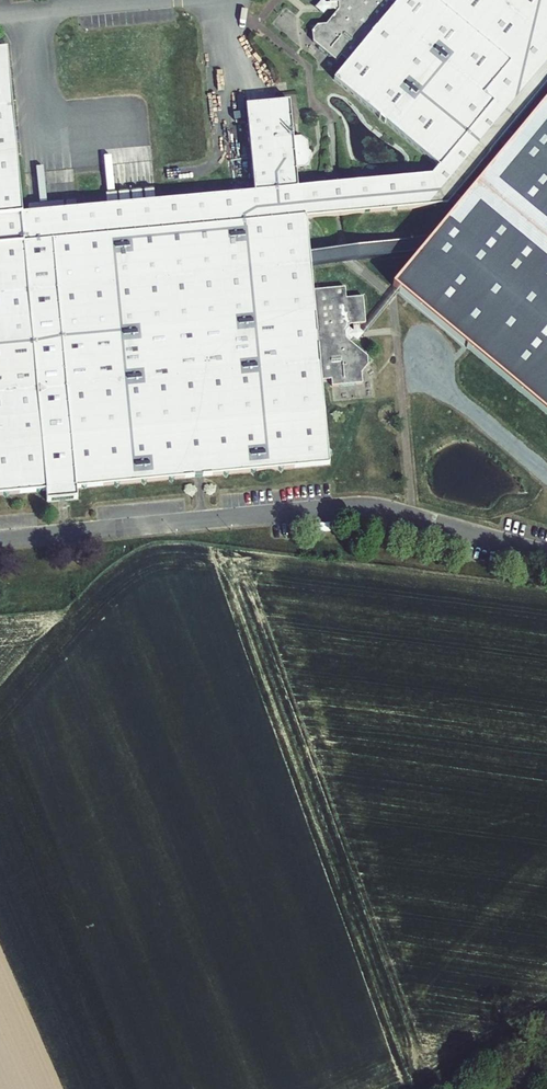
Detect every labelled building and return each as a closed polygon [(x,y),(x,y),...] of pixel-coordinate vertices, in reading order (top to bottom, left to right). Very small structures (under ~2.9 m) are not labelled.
[(327,5),(323,5),(323,12),(330,12),(332,15),(322,27),(308,28),(309,45),(315,49),(315,53),(325,62),(329,61),(334,65),(338,61),(346,67),(331,84),(383,128),(436,172),(460,191),(546,87),(546,0),(326,0),(327,5)] [(323,12),(323,5),(318,2),(312,9),(320,16),(323,12)] [(2,495),(38,492),(39,503),(70,500),(69,490),(108,487),(110,489),(113,486),(135,484),(137,487),(139,484),(162,482),(164,484),(166,482),(217,477),(219,480),(222,477),(244,475),(247,477),(249,474),(286,471),(288,473),(290,471),(322,468),(316,384),(326,383),(326,390),(333,389),(336,392),(348,391),(350,388),(357,388),(356,377),(366,364),(360,359),(360,356),(354,350),(351,351),(345,346),(348,342),(347,329),(355,328),(360,327),(358,301),(341,302),(340,291),(309,294),(307,278),(305,252),(302,222),(445,209),(445,208),(460,191),(436,172),(428,182),(294,193),(292,173),(306,172),(305,164),(307,163),(306,158),(305,157),(304,143),(301,141),(290,141),(287,105),(242,109),(250,197),(59,211),(58,204),(24,207),(24,214),(15,215),(2,52),(0,52),(0,497),(2,495)] [(460,191),(445,208),(453,214),(431,240),(305,252),(307,278),(406,269),(394,284),(546,413),(546,87),(460,191)] [(347,329),(348,342),(352,346),(360,337),(355,333),(355,328),(347,329)] [(323,534),(322,525),(311,526),(312,535),(323,534)]
